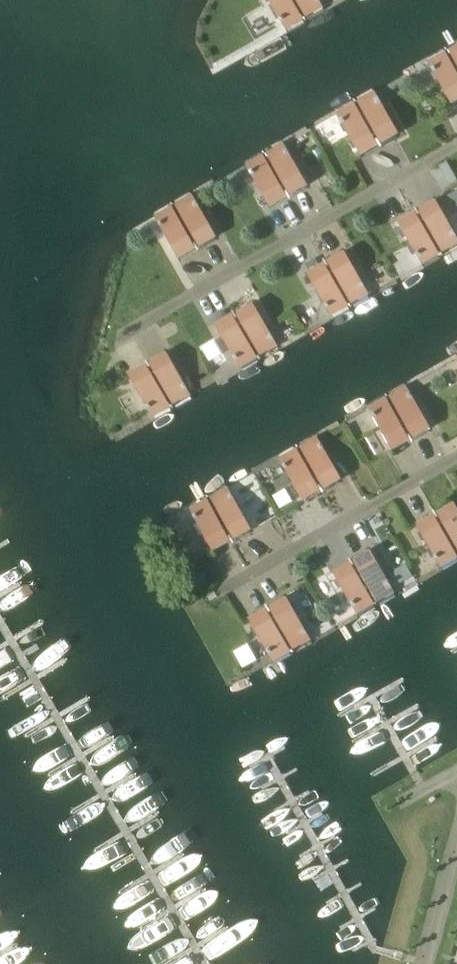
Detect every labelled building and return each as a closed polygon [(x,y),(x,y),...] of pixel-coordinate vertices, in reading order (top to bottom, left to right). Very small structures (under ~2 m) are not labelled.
[(267,38),(291,25),(277,0),(246,0),(267,38)] [(291,25),(315,11),(308,0),(277,0),(291,25)] [(445,58),(456,80),(456,51),(445,58)] [(421,71),(445,113),(456,106),(456,80),(445,58),(421,71)] [(379,94),(355,108),(379,150),(402,137),(379,94)] [(355,108),(332,121),(355,163),(379,150),(355,108)] [(284,148),(260,162),(284,204),(308,191),(284,148)] [(260,162),(237,175),(260,217),(284,204),(260,162)] [(413,212),(436,254),(456,242),(456,235),(436,198),(413,212)] [(193,201),(169,214),(193,256),(216,243),(193,201)] [(413,212),(389,225),(413,267),(436,254),(413,212)] [(169,214),(146,227),(169,269),(193,256),(169,214)] [(346,248),(322,261),(346,303),(369,290),(346,248)] [(322,261),(299,274),(322,316),(346,303),(322,261)] [(251,300),(227,313),(251,356),(274,343),(251,300)] [(227,313),(204,327),(227,369),(251,356),(227,313)] [(160,353),(136,366),(160,408),(183,395),(160,353)] [(136,366),(112,379),(136,421),(160,408),(136,366)] [(413,389),(389,403),(413,445),(436,432),(413,389)] [(389,403),(366,416),(389,458),(413,445),(389,403)] [(318,440),(294,453),(318,496),(341,482),(318,440)] [(294,453),(271,466),(294,509),(318,496),(294,453)] [(227,491),(203,505),(227,547),(250,534),(227,491)] [(203,505),(179,518),(203,560),(227,547),(203,505)] [(428,519),(451,561),(456,558),(456,515),(451,505),(428,519)] [(428,519),(404,532),(428,574),(451,561),(428,519)] [(367,553),(343,566),(367,608),(391,595),(367,553)] [(343,566),(320,579),(343,622),(367,608),(343,566)] [(283,599),(259,612),(283,655),(307,641),(283,599)] [(259,612),(236,625),(259,668),(283,655),(259,612)]
